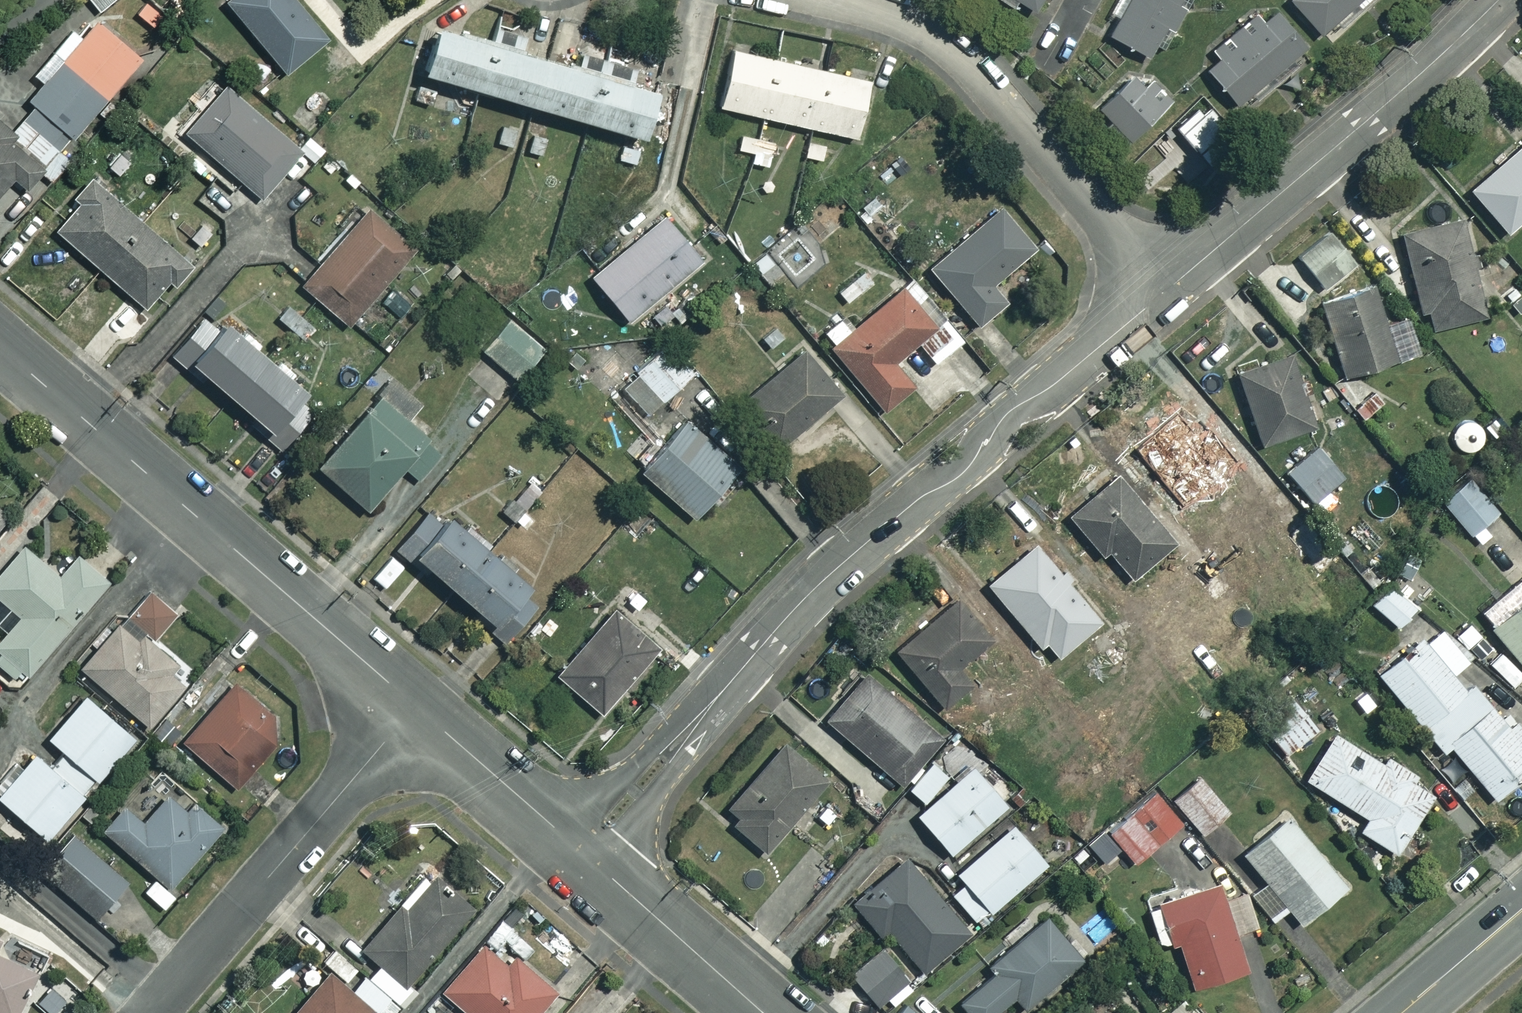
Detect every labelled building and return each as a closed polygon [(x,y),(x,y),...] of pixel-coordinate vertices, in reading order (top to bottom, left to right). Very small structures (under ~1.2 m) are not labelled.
[(97,11),(112,0),(88,0),(97,11)] [(133,11),(156,31),(169,16),(150,0),(142,0),(133,11)] [(223,0),(281,73),(325,39),(295,0),(223,0)] [(1016,8),(1019,3),(1033,11),(1039,0),(1003,0),(1016,8)] [(1109,35),(1146,55),(1152,43),(1163,48),(1188,0),(1127,0),(1109,35)] [(1318,33),(1356,0),(1290,0),(1318,33)] [(1209,48),(1216,56),(1204,66),(1235,103),(1304,46),(1273,9),(1263,17),(1256,9),(1209,48)] [(32,104),(70,136),(139,55),(95,18),(78,39),(68,31),(34,71),(49,84),(32,104)] [(655,88),(433,24),(420,70),(641,134),(655,88)] [(868,78),(731,47),(717,105),(855,136),(868,78)] [(1166,100),(1138,70),(1099,108),(1127,138),(1166,100)] [(307,131),(296,145),(225,83),(183,132),(260,198),(280,176),(287,182),(307,158),(311,162),(325,147),(307,131)] [(32,104),(24,113),(0,93),(0,189),(11,176),(24,187),(38,171),(50,180),(69,158),(59,150),(70,136),(32,104)] [(1466,187),(1504,231),(1521,215),(1521,138),(1466,187)] [(185,258),(94,180),(52,228),(143,307),(185,258)] [(1033,244),(997,204),(927,266),(977,324),(1003,301),(988,283),(1033,244)] [(349,325),(414,248),(367,208),(301,286),(349,325)] [(686,245),(665,217),(590,273),(625,320),(706,259),(693,241),(686,245)] [(1398,233),(1418,315),(1424,313),(1427,328),(1483,315),(1459,218),(1398,233)] [(810,238),(807,225),(794,225),(762,252),(771,263),(798,240),(810,238)] [(1352,264),(1326,232),(1297,255),(1322,287),(1352,264)] [(1393,358),(1370,283),(1318,299),(1342,374),(1393,358)] [(954,346),(901,284),(848,329),(838,316),(818,333),(882,409),(911,385),(891,361),(915,341),(934,363),(954,346)] [(412,303),(391,285),(378,300),(398,318),(412,303)] [(448,355),(480,348),(513,375),(539,343),(503,314),(491,313),(491,304),(440,308),(448,355)] [(221,319),(213,328),(200,318),(175,348),(269,427),(302,387),(221,319)] [(691,372),(664,342),(619,383),(645,413),(691,372)] [(840,394),(802,349),(735,404),(773,449),(840,394)] [(1312,425),(1286,353),(1234,372),(1260,444),(1312,425)] [(1238,403),(1206,360),(1192,370),(1224,413),(1238,403)] [(441,449),(379,394),(316,464),(365,508),(402,467),(415,478),(441,449)] [(1199,437),(1176,411),(1132,450),(1181,507),(1236,460),(1209,429),(1199,437)] [(1481,444),(1484,433),(1480,423),(1476,419),(1466,415),(1455,419),(1451,423),(1448,434),(1452,444),(1456,448),(1466,451),(1472,450),(1481,444)] [(737,468),(682,417),(637,466),(692,517),(737,468)] [(1177,537),(1119,469),(1066,513),(1100,554),(1106,549),(1130,577),(1177,537)] [(1477,489),(1470,496),(1456,482),(1437,500),(1479,543),(1488,533),(1481,526),(1497,510),(1477,489)] [(443,519),(431,509),(401,543),(507,634),(542,594),(448,513),(443,519)] [(1310,519),(1288,535),(1314,572),(1337,556),(1310,519)] [(0,636),(0,649),(1,650),(0,652),(0,665),(20,681),(108,579),(76,552),(57,574),(21,543),(0,567),(0,627),(4,630),(0,636)] [(986,583),(1037,645),(1042,641),(1054,656),(1098,620),(1034,543),(986,583)] [(1416,607),(1390,582),(1370,603),(1397,628),(1416,607)] [(1511,606),(1498,592),(1476,610),(1521,665),(1521,597),(1511,606)] [(989,639),(953,596),(891,648),(941,707),(971,682),(957,665),(989,639)] [(657,644),(613,607),(555,675),(599,712),(657,644)] [(173,663),(120,618),(79,665),(146,724),(182,684),(167,670),(173,663)] [(1436,624),(1377,673),(1440,751),(1448,744),(1492,798),(1521,773),(1521,731),(1512,719),(1505,725),(1470,682),(1462,688),(1449,672),(1465,659),(1436,624)] [(939,738),(863,671),(823,717),(899,784),(939,738)] [(280,722),(234,683),(183,743),(234,787),(273,741),(268,736),(280,722)] [(133,736),(83,693),(47,736),(97,778),(133,736)] [(1315,727),(1285,695),(1254,723),(1285,755),(1315,727)] [(1430,794),(1332,732),(1304,777),(1366,816),(1358,829),(1393,852),(1430,794)] [(735,814),(729,820),(763,851),(827,782),(786,744),(728,808),(735,814)] [(33,753),(0,792),(0,798),(45,836),(90,782),(59,756),(50,767),(33,753)] [(945,775),(931,762),(907,788),(921,801),(945,775)] [(980,775),(971,765),(915,813),(948,852),(1015,794),(991,766),(980,775)] [(1226,811),(1197,775),(1170,797),(1199,832),(1226,811)] [(221,824),(172,782),(141,818),(123,803),(101,828),(168,885),(221,824)] [(1180,822),(1157,794),(1109,833),(1132,861),(1180,822)] [(825,797),(809,813),(825,828),(840,812),(825,797)] [(1343,885),(1285,814),(1240,851),(1264,880),(1249,893),(1271,919),(1286,907),(1298,922),(1343,885)] [(1044,862),(1011,823),(954,872),(963,882),(950,893),(975,922),(1044,862)] [(71,836),(39,875),(92,920),(125,881),(71,836)] [(969,932),(904,856),(850,903),(880,937),(887,931),(923,972),(969,932)] [(366,975),(400,1004),(412,990),(404,983),(469,904),(432,874),(404,909),(396,902),(360,946),(378,961),(366,975)] [(173,894),(154,876),(142,889),(161,907),(173,894)] [(1219,898),(1214,881),(1144,904),(1158,945),(1175,939),(1190,986),(1244,968),(1233,934),(1254,927),(1242,891),(1219,898)] [(1045,916),(987,962),(994,971),(957,1001),(966,1012),(991,1012),(1013,995),(1022,1006),(1090,951),(1071,926),(1060,935),(1045,916)] [(428,1008),(434,1012),(535,1012),(555,990),(513,953),(504,963),(483,944),(428,1008)] [(849,973),(876,1006),(886,998),(891,1004),(913,985),(881,946),(849,973)] [(35,971),(0,954),(0,1012),(15,1012),(35,971)] [(366,975),(354,990),(331,969),(292,1012),(365,1012),(371,1006),(380,1012),(393,1012),(400,1004),(366,975)] [(912,996),(893,1012),(927,1012),(912,996)]
